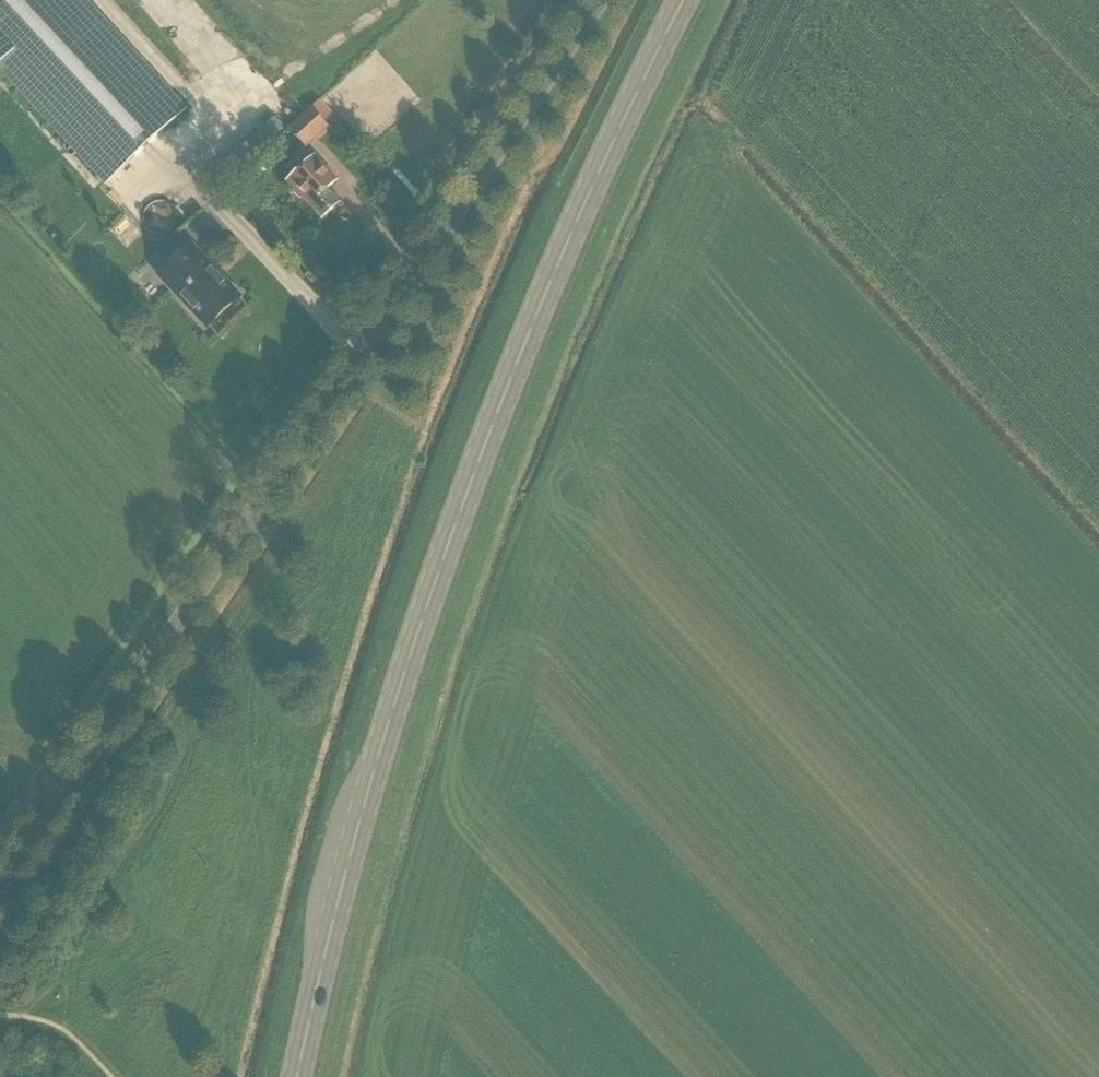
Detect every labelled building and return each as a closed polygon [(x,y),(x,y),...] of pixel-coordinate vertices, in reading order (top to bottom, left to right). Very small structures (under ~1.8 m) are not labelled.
[(106,183),(187,109),(84,0),(0,0),(0,71),(106,183)] [(287,127),(306,147),(329,126),(310,106),(287,127)] [(307,164),(299,156),(288,166),(295,175),(288,182),(322,219),(340,203),(328,190),(337,181),(315,157),(307,164)] [(171,264),(160,274),(173,288),(205,322),(211,316),(215,320),(233,304),(229,299),(235,294),(191,246),(171,264)]
